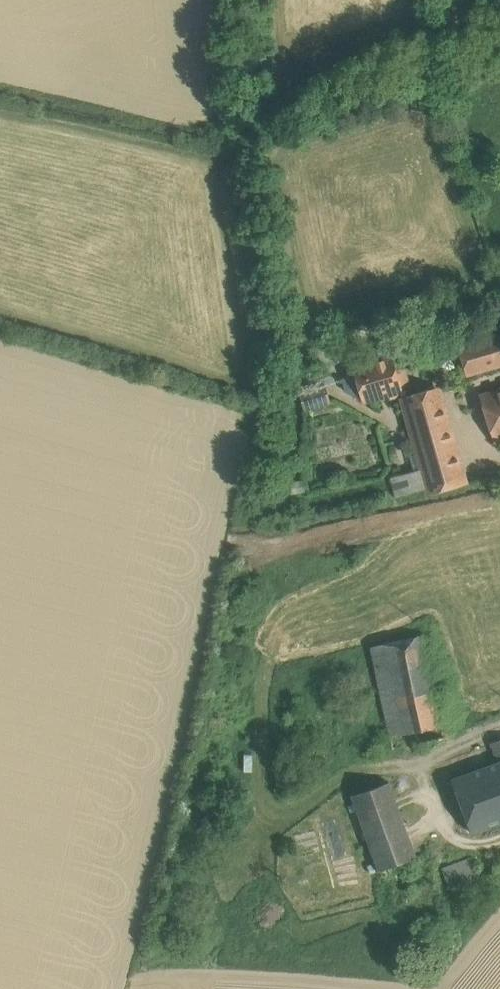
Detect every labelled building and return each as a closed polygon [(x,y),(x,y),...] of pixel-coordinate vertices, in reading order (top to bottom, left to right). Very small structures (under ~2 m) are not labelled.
[(458,346),(468,376),(499,366),(499,333),(458,346)] [(405,361),(394,365),(400,386),(411,383),(405,361)] [(394,364),(356,375),(364,401),(401,389),(400,386),(394,365),(394,364)] [(325,386),(300,393),(305,409),(330,402),(325,386)] [(439,387),(403,397),(423,469),(428,487),(454,480),(456,486),(465,483),(439,387)] [(482,397),(495,440),(499,439),(499,391),(482,397)] [(423,469),(392,478),(397,496),(428,487),(423,469)] [(426,634),(371,648),(393,749),(448,738),(426,634)] [(452,780),(472,833),(499,823),(499,740),(492,744),(499,763),(452,780)] [(389,782),(352,796),(357,812),(395,798),(389,782)] [(395,798),(357,812),(373,856),(411,842),(395,798)] [(411,842),(373,856),(379,871),(417,858),(411,842)] [(473,858),(443,870),(450,888),(480,877),(473,858)]
